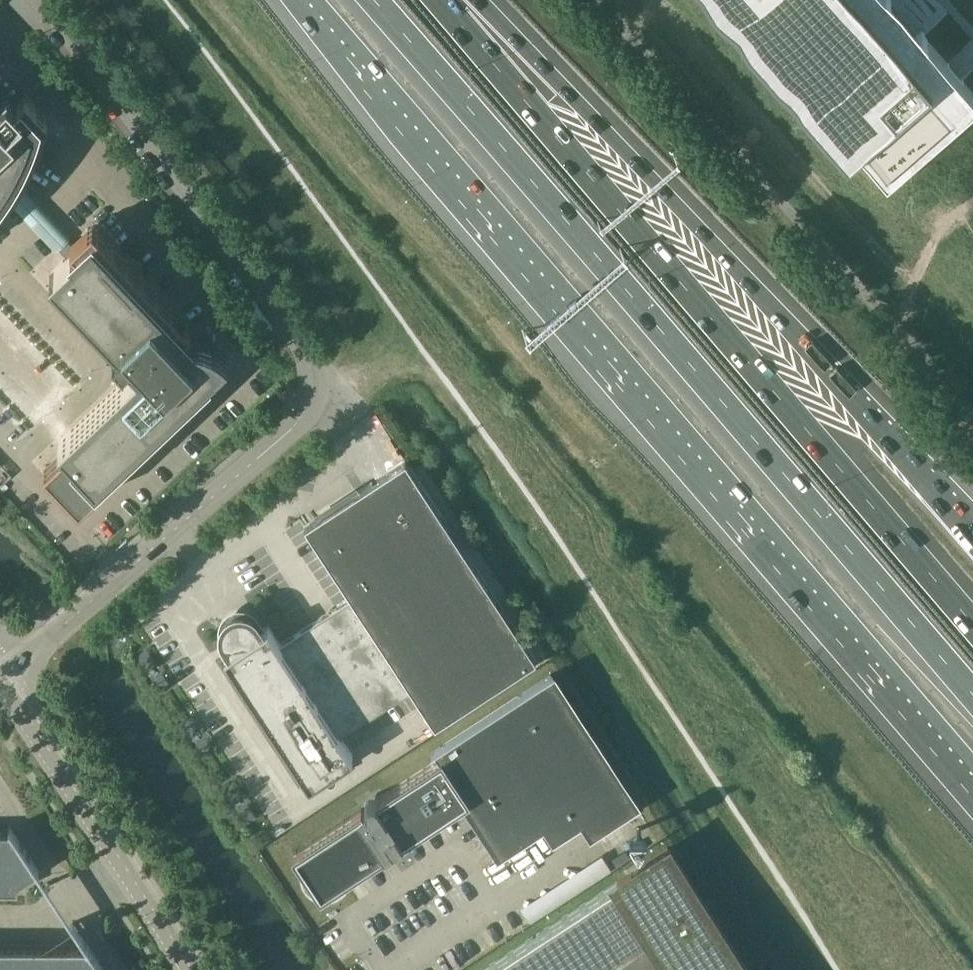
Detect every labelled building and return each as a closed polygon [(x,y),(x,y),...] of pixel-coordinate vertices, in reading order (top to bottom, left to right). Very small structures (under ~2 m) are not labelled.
[(846,153),(858,142),(886,174),(972,99),(972,89),(963,78),(964,78),(962,76),(962,77),(949,62),(949,61),(948,60),(927,37),(927,36),(922,30),(916,35),(886,0),(713,0),(846,153)] [(17,186),(36,151),(48,115),(27,92),(18,100),(8,89),(0,96),(0,209),(10,196),(11,196),(67,257),(49,273),(60,284),(58,286),(130,374),(58,442),(60,444),(61,443),(64,446),(44,466),(79,504),(212,378),(208,374),(228,355),(223,349),(217,345),(210,342),(203,339),(197,337),(191,337),(186,331),(191,326),(93,222),(71,243),(18,186),(17,186)] [(224,638),(225,640),(231,649),(224,654),(309,783),(337,765),(343,775),(357,766),(350,756),(353,755),(341,736),(412,689),(435,725),(537,659),(406,459),(304,526),(351,597),(280,644),(268,626),(261,630),(254,620),(253,618),(251,617),(249,615),(248,614),(245,614),(243,613),(241,613),(239,613),(237,613),(235,614),(232,615),(230,616),(229,617),(227,619),(226,621),(225,623),(224,625),(223,627),(223,629),(223,631),(223,634),(224,636),(224,638)] [(362,810),(361,809),(294,852),(306,870),(305,873),(305,876),(306,878),(306,881),(307,883),(309,885),(310,887),(312,889),(314,891),(316,892),(319,893),(321,894),(324,895),(326,895),(329,895),(331,894),(333,893),(336,892),(338,891),(340,889),(342,887),(343,885),(344,883),(345,881),(346,878),(346,876),(387,849),(392,856),(406,847),(401,840),(466,798),(502,854),(549,823),(558,837),(586,819),(587,820),(595,833),(636,806),(550,674),(434,750),(439,757),(376,798),(374,797),(372,796),(370,796),(368,797),(367,798),(366,799),(365,800),(365,802),(365,803),(365,804),(366,806),(366,807),(362,810)] [(18,890),(18,879),(36,868),(12,831),(0,831),(0,890),(18,890)] [(668,847),(618,880),(618,881),(482,969),(749,969),(668,847)] [(88,946),(0,946),(0,969),(104,969),(88,946)]
